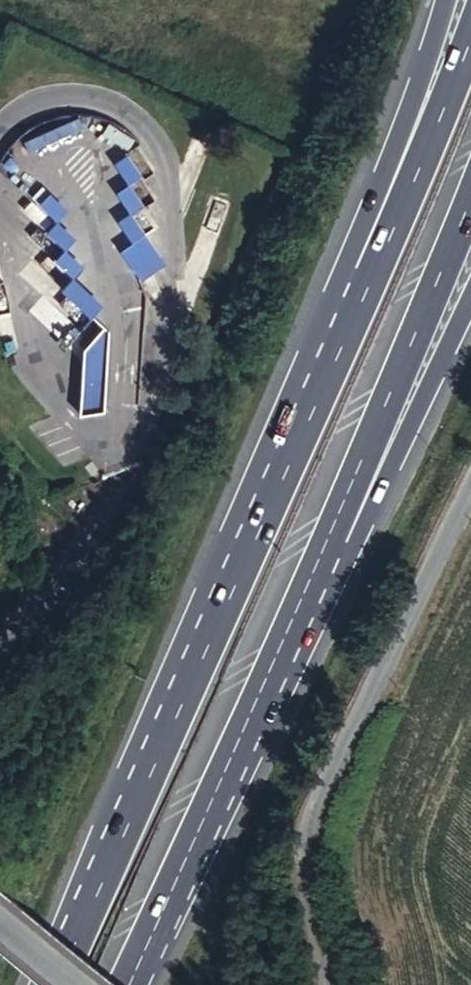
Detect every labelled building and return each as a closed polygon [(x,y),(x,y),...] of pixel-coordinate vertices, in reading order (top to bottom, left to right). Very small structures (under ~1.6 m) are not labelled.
[(127,180),(116,188),(130,209),(156,192),(127,149),(113,159),(127,180)] [(65,240),(52,259),(75,273),(93,245),(56,222),(69,202),(40,184),(22,212),(65,240)] [(116,217),(130,237),(118,245),(139,276),(164,258),(129,207),(116,217)] [(77,266),(60,287),(90,312),(107,291),(77,266)] [(98,320),(77,344),(79,420),(106,415),(116,336),(98,320)]
